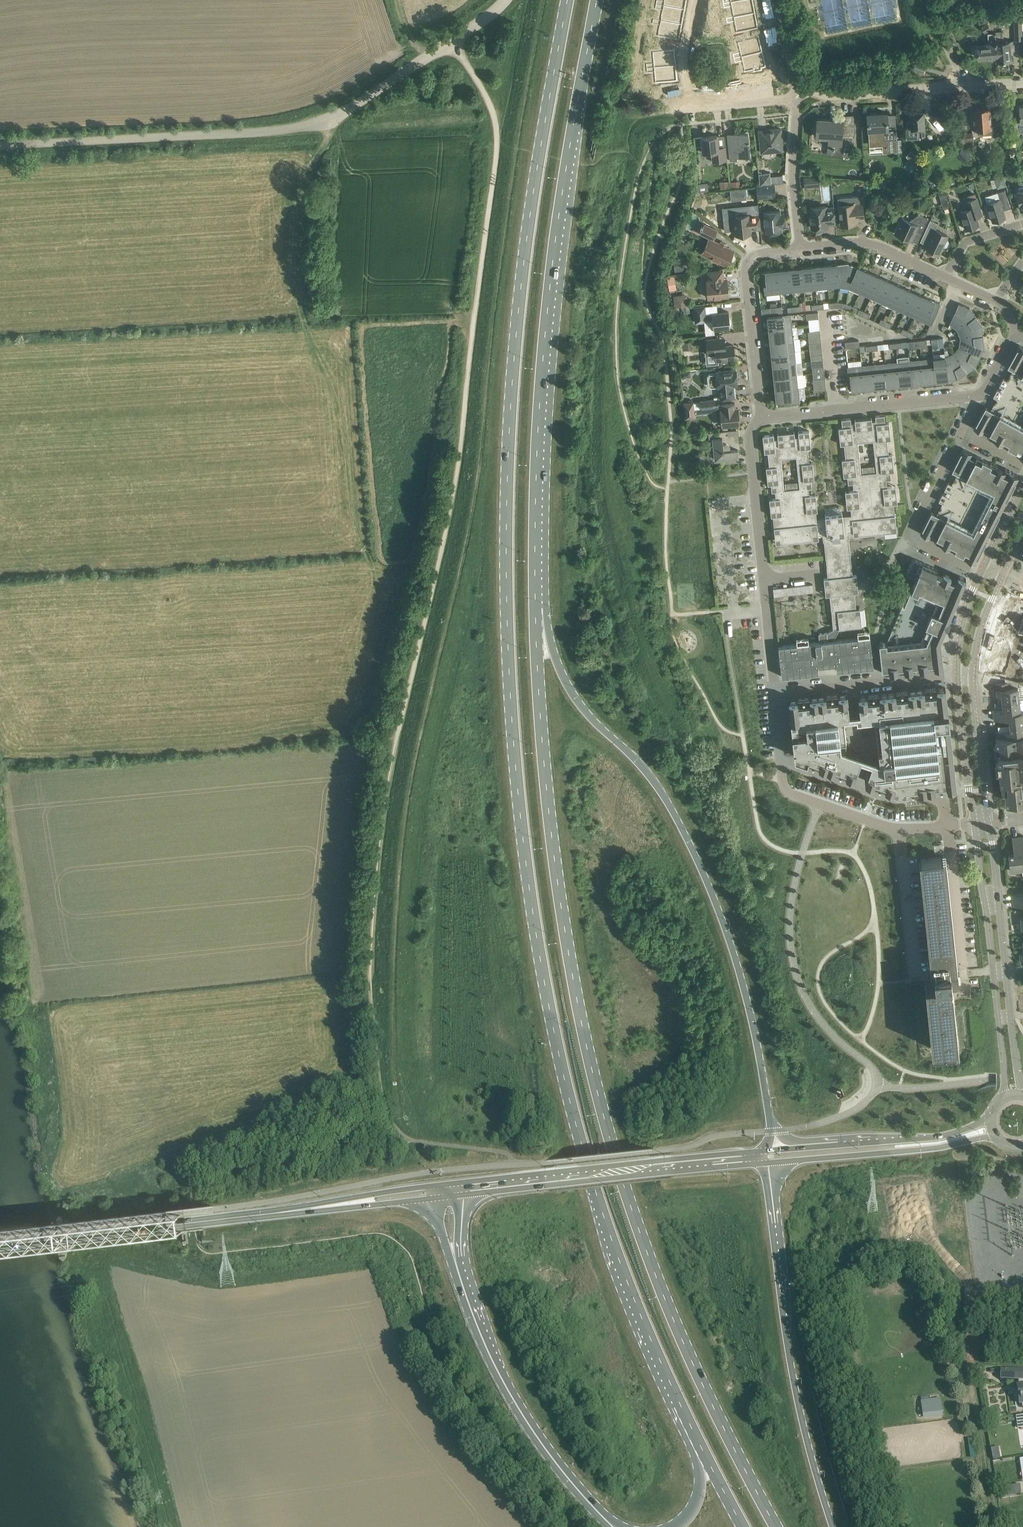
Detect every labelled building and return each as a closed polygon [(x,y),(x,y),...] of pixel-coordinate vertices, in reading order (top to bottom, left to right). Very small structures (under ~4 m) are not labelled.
[(662,5),(684,9),(685,4),(685,5),(686,0),(662,0),(663,1),(662,5)] [(731,6),(733,17),(754,13),(752,0),(741,0),(730,2),(731,6)] [(684,9),(662,5),(662,9),(660,20),(681,24),(684,9)] [(733,17),(734,21),(733,21),(735,33),(758,28),(756,17),(755,17),(754,13),(733,17)] [(681,24),(660,20),(659,24),(658,24),(656,35),(679,39),(681,28),(680,28),(681,24)] [(981,26),(985,33),(992,29),(988,22),(981,26)] [(997,59),(995,30),(994,31),(994,32),(988,32),(988,43),(977,44),(978,57),(992,56),(992,59),(997,59)] [(1003,30),(995,30),(997,59),(997,60),(1011,59),(1009,46),(1013,45),(1012,40),(1003,40),(1003,30)] [(739,53),(740,57),(762,52),(758,36),(737,41),(739,53)] [(654,67),(675,65),(674,49),(652,51),(653,63),(654,67)] [(763,56),(762,52),(740,57),(741,61),(743,72),(751,70),(752,72),(759,70),(758,69),(766,67),(763,56)] [(912,62),(911,65),(913,68),(921,70),(921,71),(923,63),(923,64),(915,61),(916,60),(915,60),(915,61),(912,62)] [(675,65),(654,67),(654,71),(653,71),(654,83),(669,81),(678,81),(677,69),(676,69),(675,65)] [(990,106),(973,108),(974,118),(974,129),(975,129),(976,133),(979,133),(979,134),(992,133),(991,116),(990,106)] [(925,129),(924,110),(910,111),(911,120),(907,120),(908,127),(911,127),(911,129),(918,129),(918,137),(925,137),(925,129)] [(887,112),(868,113),(868,129),(869,129),(870,139),(882,138),(882,139),(897,138),(896,126),(888,126),(887,112)] [(842,119),(817,118),(816,136),(829,137),(828,154),(841,155),(842,134),(855,135),(855,127),(854,114),(842,114),(842,119)] [(1019,136),(1018,122),(1011,122),(1011,137),(1019,136)] [(783,144),(781,128),(767,129),(768,137),(760,138),(761,148),(767,147),(768,151),(778,150),(777,149),(782,149),(782,144),(783,144)] [(751,155),(748,131),(734,133),(735,146),(729,146),(730,160),(738,159),(737,157),(751,155)] [(972,132),(961,133),(961,144),(964,147),(973,146),(972,132)] [(718,147),(717,135),(702,136),(703,152),(712,151),(713,161),(727,160),(725,146),(718,147)] [(957,151),(962,146),(953,138),(949,143),(957,151)] [(957,151),(955,153),(960,157),(967,150),(962,146),(957,151)] [(924,163),(912,150),(907,155),(919,168),(924,163)] [(759,174),(760,184),(772,183),(771,172),(759,174)] [(1003,174),(994,177),(997,188),(1007,185),(1003,174)] [(804,177),(805,188),(820,186),(819,176),(811,177),(811,176),(804,177)] [(774,183),(772,183),(760,184),(756,185),(757,198),(776,196),(774,183)] [(730,190),(731,200),(747,198),(746,188),(730,190)] [(1009,201),(1005,189),(985,195),(993,221),(1005,217),(1001,204),(1009,201)] [(941,196),(945,208),(952,206),(948,194),(941,196)] [(696,204),(706,207),(709,198),(699,195),(696,204)] [(850,203),(839,204),(841,224),(854,223),(854,220),(864,219),(862,197),(850,199),(850,203)] [(980,209),(977,197),(965,201),(968,208),(960,210),(966,228),(979,224),(975,210),(980,209)] [(826,205),(810,207),(811,214),(809,216),(810,220),(812,221),(812,227),(828,225),(828,223),(835,223),(833,207),(826,207),(826,205)] [(780,209),(764,211),(766,231),(782,230),(782,226),(786,226),(784,213),(780,213),(780,209)] [(748,213),(734,214),(736,235),(751,233),(751,229),(761,228),(759,213),(749,214),(748,213)] [(929,218),(919,213),(909,220),(902,217),(895,232),(911,240),(915,231),(921,233),(929,218)] [(938,222),(930,219),(925,231),(932,235),(926,247),(939,253),(943,246),(945,247),(947,246),(949,242),(948,239),(946,238),(948,234),(935,228),(938,222)] [(701,232),(712,238),(716,230),(705,224),(701,232)] [(733,250),(709,238),(702,253),(727,264),(733,250)] [(684,271),(683,260),(674,261),(675,271),(684,271)] [(849,262),(837,263),(839,286),(840,286),(847,287),(851,264),(849,263),(849,262)] [(827,287),(839,286),(837,263),(825,265),(827,287)] [(864,269),(851,264),(847,287),(849,287),(855,290),(864,269)] [(825,265),(813,266),(815,288),(827,287),(825,265)] [(804,290),(815,288),(813,266),(801,267),(804,290)] [(801,267),(789,268),(792,291),(804,290),(801,267)] [(789,268),(778,270),(780,292),(792,291),(789,268)] [(723,269),(707,271),(708,280),(707,280),(708,297),(729,295),(727,278),(724,278),(723,269)] [(877,275),(864,269),(855,290),(867,295),(877,275)] [(766,293),(780,292),(778,270),(762,271),(762,272),(763,272),(766,293)] [(674,274),(668,275),(670,290),(677,289),(674,274)] [(889,281),(877,275),(867,295),(880,301),(889,281)] [(902,286),(889,281),(880,301),(893,307),(902,286)] [(893,307),(905,312),(915,292),(902,286),(893,307)] [(927,297),(915,292),(905,312),(918,318),(927,297)] [(675,307),(679,306),(688,305),(687,294),(673,295),(675,307)] [(927,297),(918,318),(931,324),(940,303),(927,297)] [(958,331),(977,317),(972,310),(970,311),(968,310),(970,308),(970,307),(959,302),(958,303),(959,303),(950,323),(951,323),(958,329),(958,331)] [(705,305),(694,306),(696,322),(707,321),(707,320),(713,320),(714,328),(730,327),(730,325),(731,323),(731,322),(731,321),(730,319),(730,318),(729,311),(712,313),(706,314),(705,305)] [(769,329),(791,326),(790,314),(768,316),(769,329)] [(982,325),(977,317),(958,331),(961,337),(961,338),(961,339),(984,337),(983,328),(980,328),(979,326),(982,325)] [(769,329),(770,341),(793,338),(798,338),(797,326),(791,326),(769,329)] [(724,337),(706,339),(708,354),(715,354),(716,360),(735,358),(734,344),(725,345),(724,337)] [(944,346),(943,337),(931,338),(932,343),(938,342),(939,347),(944,346)] [(985,346),(984,337),(961,339),(960,346),(980,356),(983,349),(981,348),(981,346),(984,346),(985,346)] [(794,350),(793,338),(770,341),(772,353),(794,350)] [(682,342),(684,350),(693,348),(692,341),(682,342)] [(974,427),(983,432),(985,428),(989,431),(987,434),(996,440),(997,439),(1001,442),(1002,443),(1004,439),(1009,442),(1007,445),(1010,447),(1015,449),(1014,451),(1015,451),(1018,447),(1021,448),(1018,453),(1022,455),(1022,346),(1019,344),(1007,365),(1013,368),(1007,379),(1003,377),(999,385),(1004,387),(1002,391),(997,388),(993,395),(997,397),(991,408),(985,405),(974,427)] [(976,366),(980,356),(960,346),(954,353),(967,372),(973,367),(972,365),(973,364),(976,366)] [(795,362),(794,350),(772,353),(773,365),(795,362)] [(954,353),(945,357),(948,379),(955,378),(955,376),(957,375),(958,378),(967,372),(954,353)] [(934,358),(936,380),(939,380),(940,382),(944,381),(944,379),(948,379),(945,357),(934,358)] [(934,358),(922,359),(924,382),(936,380),(934,358)] [(922,359),(910,361),(912,383),(924,382),(922,359)] [(900,384),(912,383),(910,361),(898,362),(900,384)] [(796,374),(795,362),(773,365),(774,376),(796,374)] [(898,362),(886,363),(888,385),(900,384),(898,362)] [(886,363),(874,364),(876,387),(888,385),(886,363)] [(864,388),(876,387),(874,364),(862,366),(864,388)] [(849,390),(864,388),(862,366),(848,367),(850,389),(849,389),(849,390)] [(710,373),(707,376),(708,385),(711,387),(719,386),(720,398),(734,397),(733,385),(738,384),(736,369),(716,371),(716,372),(710,373)] [(796,374),(774,376),(775,388),(798,386),(796,374)] [(799,401),(798,386),(775,388),(777,404),(778,404),(778,403),(799,401)] [(694,400),(683,402),(685,418),(696,417),(695,413),(721,410),(722,425),(740,423),(738,407),(736,408),(735,402),(715,405),(714,399),(700,400),(701,407),(695,408),(694,400)] [(823,540),(824,540),(826,557),(828,577),(824,578),(825,588),(829,587),(834,629),(827,632),(828,640),(833,640),(833,638),(839,630),(839,628),(840,628),(858,625),(856,608),(854,585),(858,584),(857,574),(853,575),(849,538),(850,537),(849,531),(865,529),(865,534),(885,532),(885,527),(896,526),(894,502),(898,502),(897,493),(893,494),(892,486),(887,486),(887,479),(891,479),(891,471),(894,470),(893,453),(889,454),(887,439),(891,439),(889,422),(886,422),(885,414),(876,415),(876,420),(872,420),(872,419),(855,421),(855,422),(851,423),(851,418),(842,419),(842,427),(839,427),(841,444),(844,443),(846,458),(842,459),(844,476),(847,475),(848,483),(853,483),(854,490),(849,490),(850,498),(846,499),(847,508),(851,507),(851,514),(843,515),(843,514),(842,514),(841,506),(825,508),(826,516),(825,516),(825,517),(817,518),(816,511),(818,511),(816,494),(810,494),(809,487),(812,487),(811,479),(815,479),(813,462),(810,462),(808,447),(811,447),(809,430),(798,431),(799,436),(795,437),(795,433),(778,435),(778,438),(774,439),(774,434),(763,435),(765,452),(768,451),(769,467),(766,467),(768,484),(771,483),(772,491),(775,491),(776,498),(770,499),(771,515),(773,515),(775,537),(775,539),(787,538),(788,542),(807,540),(807,536),(823,534),(823,540)] [(736,429),(703,432),(703,436),(709,435),(710,438),(713,437),(715,459),(739,456),(736,429)] [(931,510),(920,532),(930,537),(932,533),(936,536),(934,539),(944,544),(948,546),(949,547),(951,543),(956,545),(954,549),(958,551),(962,553),(961,555),(963,555),(965,550),(968,552),(966,557),(970,559),(970,558),(975,561),(1017,473),(1014,472),(1014,471),(1010,469),(1007,474),(1004,473),(1007,468),(1005,467),(1004,469),(1000,467),(1000,466),(997,464),(995,468),(990,466),(992,462),(991,462),(986,460),(986,459),(977,454),(975,458),(970,456),(972,452),(963,448),(952,469),(957,472),(951,483),(948,481),(944,489),(949,491),(947,495),(942,493),(939,500),(942,502),(937,513),(931,510)] [(880,641),(883,672),(890,672),(889,671),(899,670),(908,669),(910,668),(910,669),(919,668),(929,667),(934,667),(934,666),(943,665),(941,639),(966,578),(958,574),(955,580),(950,578),(952,574),(913,558),(907,573),(916,577),(907,598),(905,597),(888,640),(880,641)] [(774,596),(813,591),(814,591),(813,584),(812,584),(773,588),(774,596)] [(988,664),(1014,672),(1018,660),(1015,659),(1022,634),(1022,603),(1008,598),(988,664)] [(827,632),(820,633),(819,633),(820,641),(828,640),(827,632)] [(837,670),(874,666),(871,636),(833,640),(828,640),(820,641),(779,645),(782,676),(819,672),(818,666),(836,664),(837,670)] [(1002,693),(1003,701),(1020,699),(1018,687),(1009,688),(1008,681),(996,683),(997,694),(1002,693)] [(869,768),(865,780),(874,783),(885,787),(899,792),(907,791),(919,790),(919,789),(936,787),(936,788),(947,787),(947,786),(956,785),(946,687),(937,688),(936,688),(925,689),(908,691),(896,692),(879,694),(868,695),(868,696),(859,697),(860,713),(861,717),(876,716),(876,718),(875,718),(880,760),(881,760),(880,763),(872,760),(872,761),(869,768)] [(855,714),(850,714),(847,694),(838,695),(838,694),(827,696),(810,698),(798,699),(789,700),(792,734),(795,756),(807,760),(807,761),(818,764),(835,770),(846,774),(846,773),(854,776),(858,767),(859,763),(861,757),(866,759),(868,755),(847,748),(846,740),(844,719),(855,717),(855,714)] [(1021,710),(1020,699),(1003,701),(1003,708),(993,709),(994,714),(1021,711),(1021,710)] [(1022,723),(1022,710),(1021,710),(1021,711),(994,714),(994,720),(1009,718),(1010,724),(1022,723)] [(994,745),(995,754),(998,754),(998,757),(995,758),(996,769),(999,769),(1001,779),(1002,789),(1005,789),(1006,800),(1022,798),(1022,793),(1022,723),(1010,724),(1010,730),(996,731),(997,743),(994,743),(994,745)] [(1022,868),(1019,836),(1013,837),(1014,852),(1008,852),(1010,869),(1022,868)] [(946,949),(945,944),(945,940),(944,935),(944,930),(943,925),(942,920),(942,915),(941,910),(941,906),(940,901),(940,896),(939,891),(939,886),(938,881),(938,877),(937,872),(937,867),(936,862),(936,857),(919,859),(931,972),(934,972),(935,981),(925,982),(932,1048),(956,1046),(949,981),(959,980),(958,969),(955,969),(953,948),(946,949)] [(921,1305),(924,1315),(927,1314),(938,1311),(936,1305),(935,1301),(924,1305),(921,1305)] [(1000,1380),(1018,1381),(1020,1381),(1021,1386),(1019,1386),(1021,1398),(1020,1398),(1021,1402),(1021,1401),(1022,1408),(1022,1370),(1001,1369),(1000,1380)] [(922,1401),(923,1416),(942,1413),(940,1399),(922,1401)] [(1003,1496),(1021,1494),(1019,1485),(1001,1487),(1003,1496)]
